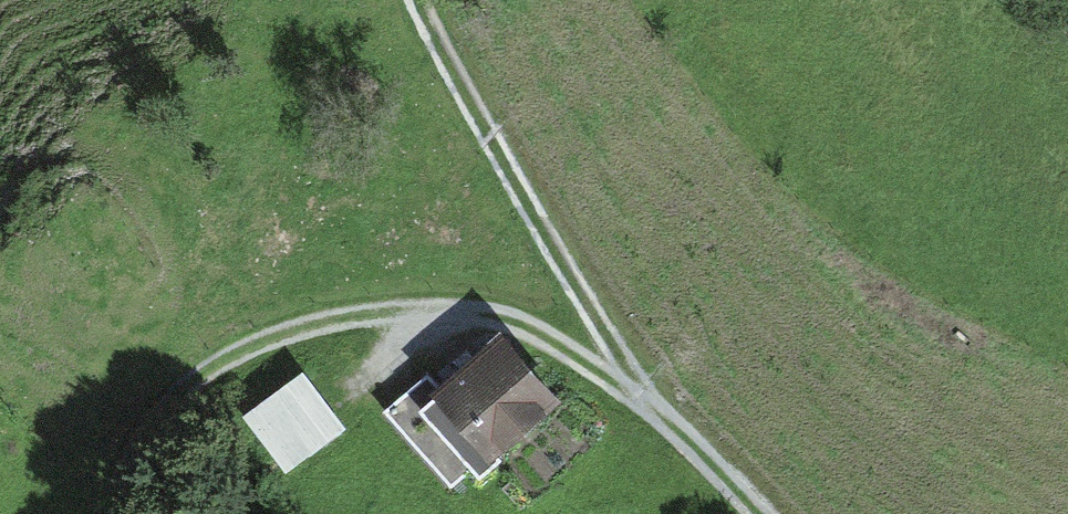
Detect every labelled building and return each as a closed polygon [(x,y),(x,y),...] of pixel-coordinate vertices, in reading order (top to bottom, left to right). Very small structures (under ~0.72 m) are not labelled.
[(489,330),(409,395),(467,466),(547,401),(489,330)] [(287,468),(334,442),(294,371),(247,397),(287,468)]
